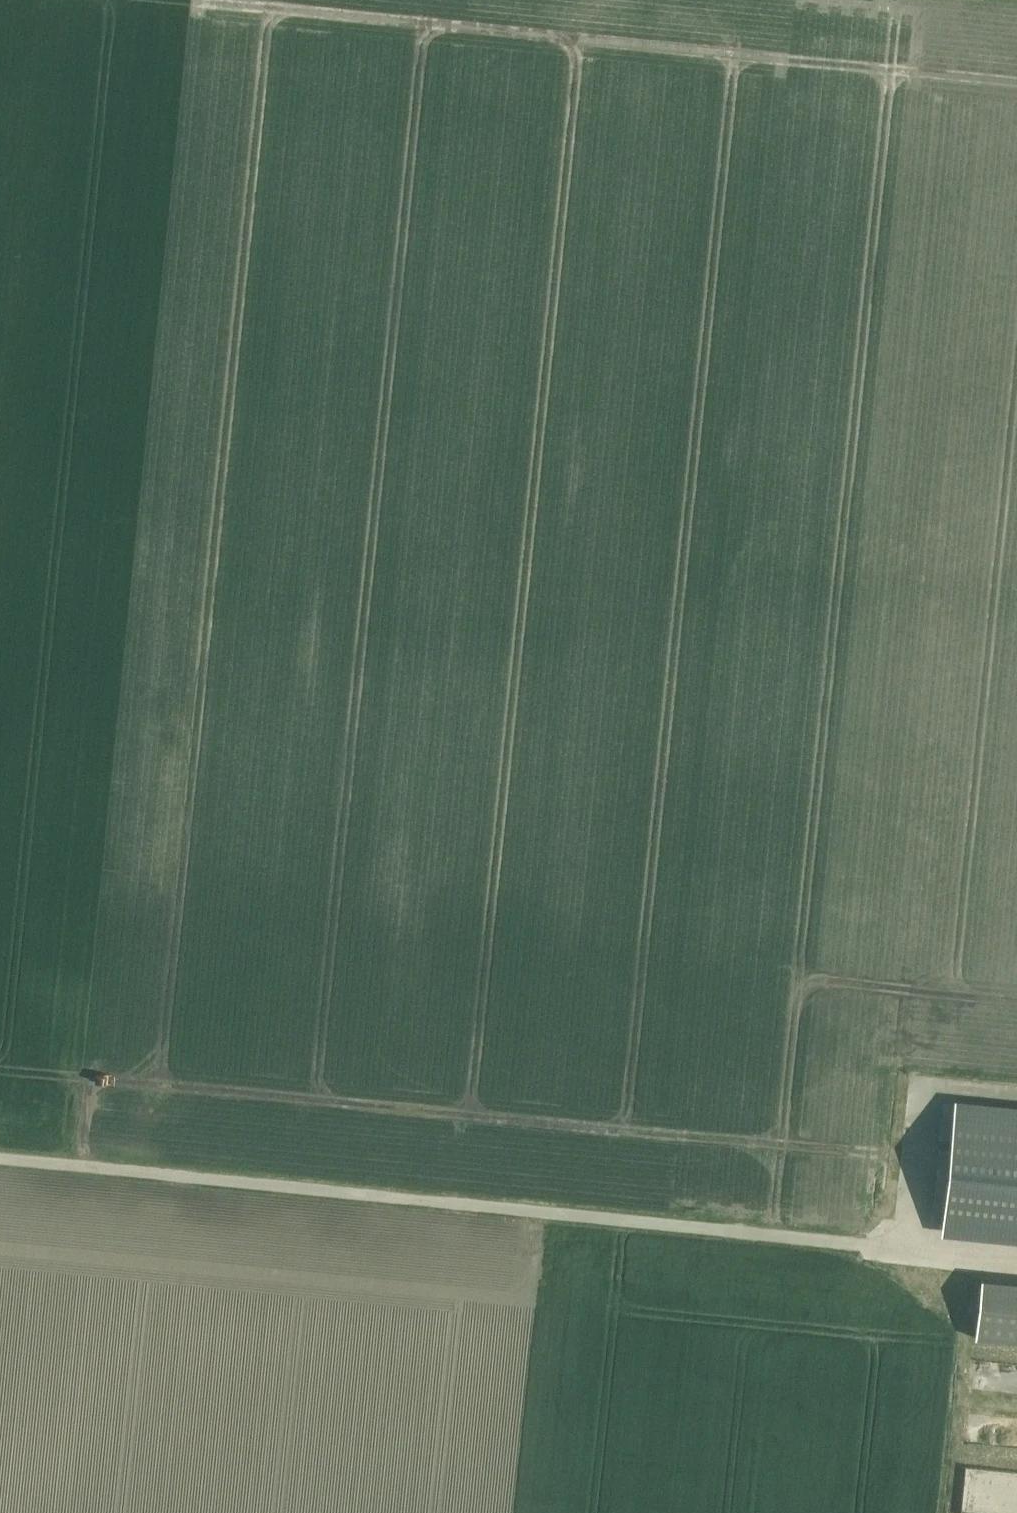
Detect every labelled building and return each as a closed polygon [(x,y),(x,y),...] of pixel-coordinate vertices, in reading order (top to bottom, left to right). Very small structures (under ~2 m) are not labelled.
[(957,1099),(944,1231),(1016,1239),(1016,1105),(957,1099)] [(981,1277),(975,1338),(1016,1342),(1016,1281),(981,1277)]
